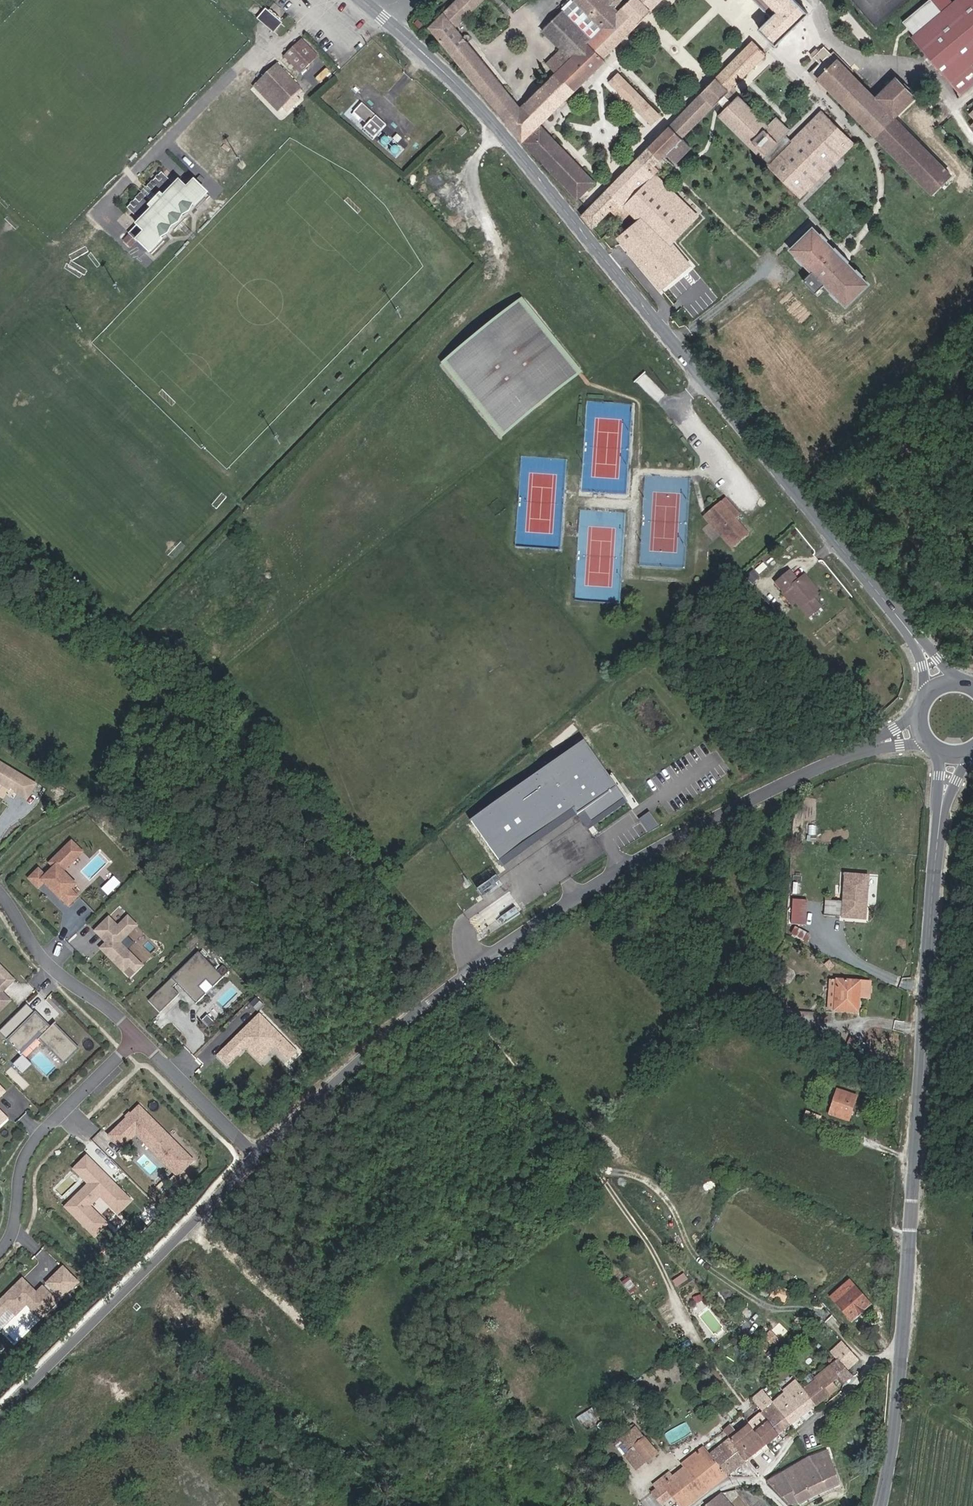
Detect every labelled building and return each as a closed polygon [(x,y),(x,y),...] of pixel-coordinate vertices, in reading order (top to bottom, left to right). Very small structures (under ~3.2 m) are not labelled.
[(455,28),(483,0),(456,0),(429,27),(505,122),(520,108),(455,28)] [(605,61),(603,58),(651,11),(650,11),(661,0),(630,0),(615,14),(570,58),(569,60),(555,73),(520,108),(505,122),(522,142),(522,141),(578,198),(595,182),(539,125),(605,61)] [(570,58),(615,14),(611,10),(621,0),(620,0),(570,0),(561,8),(563,10),(542,31),(570,58)] [(765,0),(754,0),(772,17),(777,12),(765,0)] [(777,12),(772,17),(760,29),(775,45),(807,13),(794,0),(765,0),(777,12)] [(911,38),(950,84),(972,65),(972,64),(972,0),(956,0),(911,38)] [(279,21),(267,11),(259,20),(261,22),(264,18),(273,26),(270,29),(272,31),(279,21)] [(273,26),(264,18),(261,22),(270,29),(273,26)] [(318,57),(301,39),(283,56),(300,73),(318,57)] [(681,138),(718,101),(725,95),(766,54),(752,41),(581,215),(592,229),(611,210),(619,202),(655,165),(667,153),(681,138)] [(875,98),(837,60),(834,62),(830,59),(833,56),(823,47),(813,57),(819,63),(811,71),(872,134),(874,132),(882,140),(899,123),(894,117),(914,97),(895,78),(875,98)] [(555,73),(569,60),(559,50),(546,63),(555,73)] [(301,89),(276,64),(257,83),(281,108),(301,89)] [(972,84),(972,67),(972,65),(950,84),(959,95),(972,84)] [(659,116),(618,74),(610,82),(651,124),(659,116)] [(281,108),(257,83),(254,86),(278,111),(281,108)] [(725,109),(732,102),(725,95),(718,101),(725,109)] [(725,109),(718,116),(724,123),(725,122),(762,157),(800,195),(852,144),(841,133),(837,136),(829,127),(832,124),(821,113),(793,142),(785,134),(789,131),(776,118),(768,126),(738,96),(732,102),(725,109)] [(386,125),(362,104),(354,113),(367,125),(363,129),(374,138),(386,125)] [(951,175),(899,123),(882,140),(880,141),(931,194),(951,175)] [(837,136),(841,133),(832,124),(829,127),(837,136)] [(461,137),(467,132),(463,127),(457,133),(461,137)] [(397,143),(401,138),(397,134),(393,139),(397,143)] [(676,162),(691,148),(681,138),(667,153),(676,162)] [(623,206),(659,169),(655,165),(619,202),(623,206)] [(182,216),(193,205),(196,208),(205,199),(206,200),(210,196),(194,181),(186,188),(179,181),(174,186),(162,175),(148,188),(152,192),(146,198),(142,194),(129,208),(142,221),(129,234),(147,251),(150,247),(154,252),(164,241),(161,238),(171,228),(182,216)] [(146,198),(152,192),(148,188),(147,187),(141,193),(142,194),(146,198)] [(197,210),(206,200),(205,199),(196,208),(197,210)] [(623,206),(619,202),(611,210),(621,221),(629,213),(623,206)] [(174,231),(185,220),(182,216),(171,228),(174,231)] [(819,235),(812,228),(790,250),(797,257),(795,259),(801,266),(804,264),(812,272),(803,281),(815,293),(824,285),(832,293),(830,295),(837,302),(839,299),(846,306),(868,284),(862,277),(863,275),(857,269),(855,270),(826,242),(828,240),(821,233),(819,235)] [(130,247),(136,242),(129,235),(123,240),(130,247)] [(578,374),(520,302),(446,362),(504,434),(578,374)] [(646,374),(637,382),(655,401),(664,393),(646,374)] [(748,533),(736,519),(740,515),(725,498),(707,514),(734,545),(748,533)] [(734,545),(707,514),(703,517),(731,548),(734,545)] [(759,577),(753,571),(746,577),(752,584),(759,577)] [(818,594),(816,592),(803,576),(798,581),(790,571),(776,583),(784,593),(786,591),(796,603),(808,617),(820,607),(813,598),(818,594)] [(818,590),(805,575),(803,576),(816,592),(818,590)] [(796,603),(786,591),(784,593),(782,594),(792,606),(796,603)] [(584,741),(470,821),(499,862),(574,810),(578,815),(584,811),(592,822),(625,798),(584,741)] [(10,790),(12,785),(17,789),(15,793),(27,800),(36,784),(0,763),(0,784),(10,790)] [(584,811),(578,815),(588,830),(628,802),(625,798),(592,822),(584,811)] [(574,810),(499,862),(502,867),(578,815),(574,810)] [(649,813),(640,820),(649,833),(659,827),(649,813)] [(44,884),(68,907),(78,896),(70,889),(77,883),(63,870),(82,850),(70,840),(49,863),(53,867),(46,875),(39,869),(29,880),(39,889),(44,884)] [(865,919),(868,876),(845,874),(842,917),(865,919)] [(112,894),(121,881),(115,876),(105,889),(112,894)] [(800,911),(801,894),(791,893),(790,911),(792,911),(792,921),(799,922),(798,924),(803,924),(805,911),(800,911)] [(839,917),(840,902),(830,901),(830,898),(826,898),(824,916),(839,917)] [(515,906),(501,917),(505,923),(520,913),(515,906)] [(136,972),(142,966),(120,943),(138,926),(129,917),(119,927),(110,918),(96,932),(103,939),(106,936),(111,940),(107,943),(101,949),(123,972),(129,966),(136,972)] [(810,935),(794,927),(791,933),(807,941),(810,935)] [(198,952),(149,1001),(160,1013),(179,994),(173,988),(176,984),(196,1004),(206,994),(199,987),(206,981),(213,987),(223,977),(198,952)] [(7,987),(15,980),(0,965),(0,980),(7,987)] [(835,1009),(837,981),(830,980),(828,1008),(835,1009)] [(858,1012),(859,996),(869,997),(870,982),(837,980),(837,981),(835,1009),(835,1010),(858,1012)] [(11,1001),(2,992),(0,990),(0,1012),(11,1001)] [(812,1036),(814,1013),(798,1012),(798,1011),(785,1011),(784,1023),(812,1036)] [(35,1013),(8,1041),(19,1053),(39,1033),(42,1036),(39,1038),(64,1063),(78,1049),(53,1024),(50,1028),(48,1030),(45,1027),(47,1025),(35,1013)] [(235,1037),(245,1047),(250,1052),(256,1046),(265,1054),(274,1045),(287,1059),(295,1051),(258,1014),(249,1023),(250,1025),(246,1029),(245,1028),(235,1037)] [(230,1042),(239,1052),(245,1047),(235,1037),(230,1042)] [(217,1055),(226,1065),(239,1052),(230,1042),(217,1055)] [(256,1046),(250,1052),(259,1061),(265,1054),(256,1046)] [(32,1065),(23,1056),(14,1065),(23,1074),(32,1065)] [(848,1120),(856,1097),(837,1090),(829,1114),(848,1120)] [(176,1175),(191,1159),(178,1146),(138,1105),(108,1135),(114,1141),(125,1131),(131,1136),(134,1133),(176,1175)] [(817,1115),(819,1109),(809,1105),(807,1112),(817,1115)] [(816,1124),(819,1116),(817,1115),(807,1112),(806,1112),(804,1119),(816,1124)] [(125,1196),(83,1153),(71,1164),(86,1180),(66,1200),(93,1227),(104,1217),(97,1210),(94,1213),(83,1202),(96,1190),(114,1207),(125,1196)] [(61,1298),(77,1281),(63,1267),(46,1283),(61,1298)] [(22,1278),(0,1300),(0,1315),(8,1307),(15,1315),(26,1304),(40,1318),(57,1302),(42,1287),(37,1293),(22,1278)] [(845,1293),(854,1286),(849,1281),(841,1289),(845,1293)] [(870,1305),(854,1286),(845,1293),(842,1297),(836,1302),(839,1307),(845,1313),(852,1320),(870,1305)] [(842,1297),(838,1292),(832,1298),(836,1302),(842,1297)] [(702,1301),(700,1295),(694,1297),(696,1303),(702,1301)] [(845,1313),(839,1307),(835,1310),(841,1317),(845,1313)] [(775,1338),(770,1333),(765,1337),(770,1343),(775,1338)] [(770,1343),(765,1337),(759,1344),(767,1352),(773,1347),(770,1343)] [(857,1360),(845,1347),(833,1356),(838,1362),(846,1370),(857,1360)] [(751,1356),(744,1348),(737,1353),(744,1361),(751,1356)] [(830,1368),(838,1377),(843,1383),(852,1377),(846,1370),(838,1362),(830,1368)] [(838,1377),(830,1368),(824,1373),(831,1382),(838,1377)] [(816,1405),(836,1389),(831,1382),(824,1373),(816,1380),(817,1382),(816,1383),(806,1392),(816,1405)] [(816,1405),(806,1392),(797,1381),(792,1385),(784,1391),(786,1394),(806,1413),(816,1405)] [(755,1404),(766,1394),(764,1392),(753,1401),(755,1404)] [(790,1425),(774,1404),(766,1394),(755,1404),(763,1413),(749,1425),(750,1425),(766,1445),(790,1425)] [(806,1413),(786,1394),(774,1404),(790,1425),(806,1413)] [(731,1419),(738,1413),(732,1406),(725,1411),(731,1419)] [(673,1440),(689,1432),(685,1424),(669,1432),(673,1440)] [(766,1445),(750,1425),(738,1435),(730,1425),(723,1431),(729,1440),(745,1461),(746,1460),(742,1454),(747,1450),(751,1456),(766,1445)] [(644,1438),(635,1428),(616,1444),(625,1455),(635,1446),(644,1438)] [(657,1453),(644,1438),(635,1446),(648,1461),(657,1453)] [(745,1461),(729,1440),(710,1455),(727,1475),(745,1461)] [(648,1461),(635,1446),(625,1455),(638,1470),(648,1461)] [(828,1452),(825,1446),(819,1448),(822,1454),(828,1452)] [(727,1475),(710,1455),(704,1447),(696,1453),(702,1460),(687,1472),(684,1468),(672,1478),(669,1474),(654,1485),(657,1489),(652,1493),(661,1504),(672,1496),(680,1505),(687,1505),(727,1475)] [(822,1454),(819,1448),(813,1450),(816,1456),(822,1454)] [(746,1460),(751,1456),(747,1450),(742,1454),(746,1460)] [(839,1485),(828,1452),(822,1454),(816,1456),(808,1459),(767,1482),(788,1505),(796,1499),(799,1505),(814,1496),(839,1485)] [(702,1460),(696,1453),(681,1465),(684,1468),(687,1472),(702,1460)] [(721,1493),(706,1505),(732,1505),(721,1493)]
